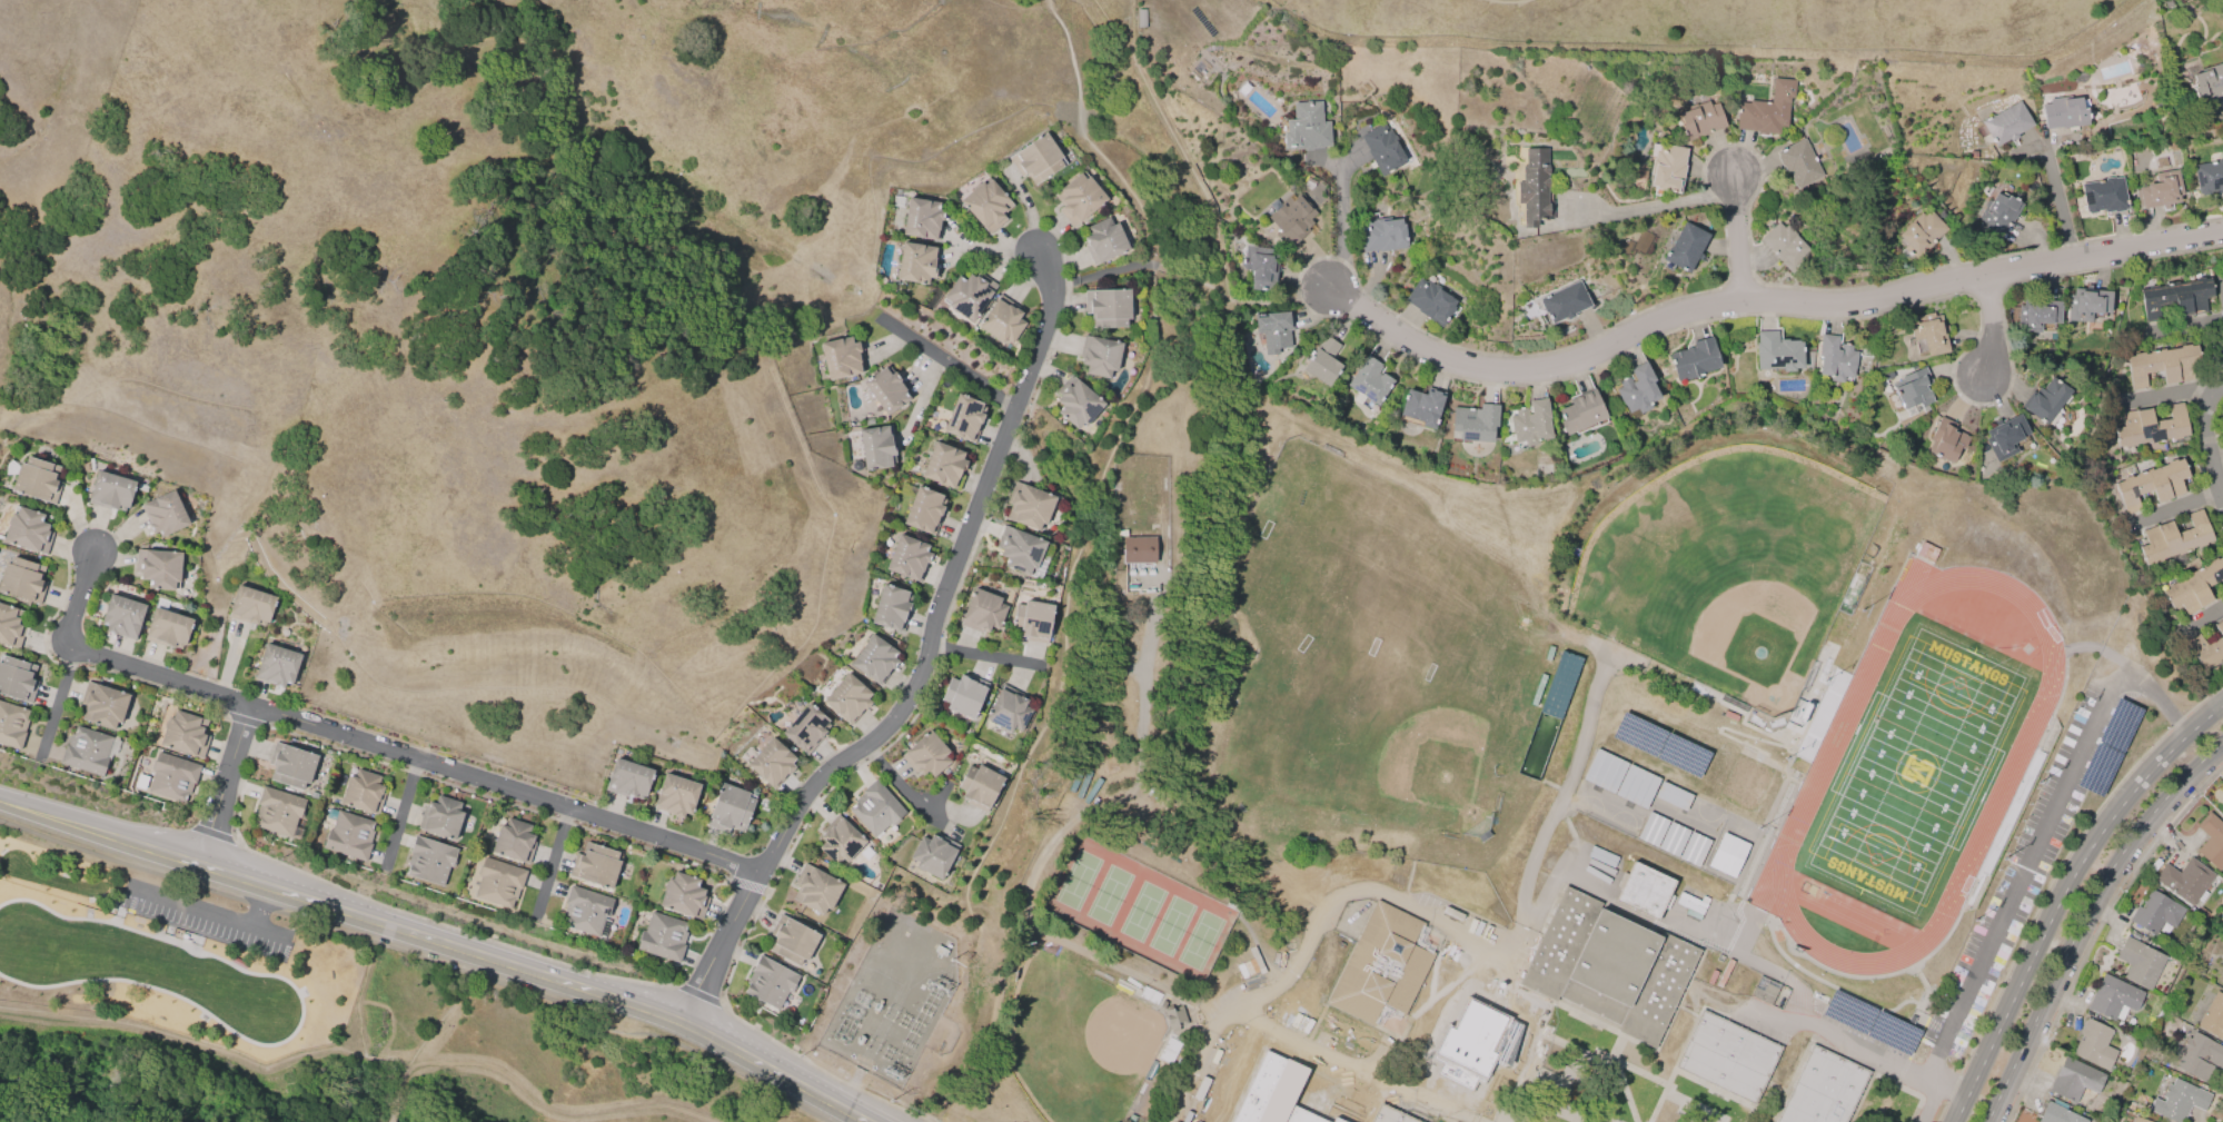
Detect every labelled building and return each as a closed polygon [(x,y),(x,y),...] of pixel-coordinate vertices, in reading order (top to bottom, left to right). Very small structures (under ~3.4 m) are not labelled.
[(2221,68),(2222,67),(2222,93),(2222,95),(2213,97),(2215,102),(2197,108),(2191,87),(2194,86),(2191,75),(2210,69),(2210,67),(2220,63),(2221,68)] [(1789,98),(1786,127),(1778,127),(1778,135),(1756,132),(1756,131),(1735,129),(1737,102),(1739,103),(1740,96),(1751,97),(1750,101),(1770,102),(1773,78),(1795,80),(1793,99),(1789,98)] [(2087,125),(2061,129),(2061,127),(2045,129),(2042,105),(2048,103),(2048,99),(2064,97),(2064,99),(2081,97),(2082,108),(2085,108),(2087,125)] [(2033,125),(2016,135),(2017,137),(2009,141),(2007,139),(1995,147),(1979,122),(1992,116),(1992,117),(2018,100),(2033,125)] [(1321,101),(1322,122),(1329,121),(1330,146),(1320,146),(1320,148),(1311,148),(1311,149),(1302,150),(1302,149),(1283,150),(1282,132),(1286,131),(1284,120),(1292,119),(1292,103),(1321,101)] [(1678,113),(1688,110),(1687,107),(1695,103),(1696,105),(1708,101),(1709,105),(1717,102),(1726,127),(1685,141),(1679,123),(1681,122),(1678,113)] [(1360,136),(1383,122),(1387,129),(1390,128),(1393,135),(1395,133),(1403,149),(1401,151),(1406,160),(1400,162),(1401,165),(1391,170),(1390,168),(1385,171),(1386,173),(1380,177),(1367,151),(1368,150),(1360,136)] [(1008,158),(1044,133),(1064,162),(1033,183),(1026,173),(1021,177),(1008,158)] [(1775,152),(1804,138),(1823,176),(1796,189),(1796,187),(1794,188),(1790,180),(1792,179),(1788,173),(1786,175),(1782,166),(1780,166),(1776,157),(1777,156),(1775,152)] [(1660,143),(1687,149),(1683,166),(1685,166),(1678,195),(1654,189),(1655,187),(1649,186),(1651,175),(1649,175),(1653,158),(1655,158),(1656,151),(1659,151),(1660,143)] [(1521,229),(1521,205),(1517,205),(1517,181),(1522,181),(1522,165),(1525,165),(1525,148),(1546,148),(1546,165),(1548,165),(1548,175),(1547,175),(1547,178),(1548,178),(1548,191),(1547,191),(1547,200),(1552,200),(1552,219),(1547,219),(1547,221),(1536,221),(1536,229),(1521,229)] [(2215,159),(2222,158),(2222,193),(2215,195),(2214,191),(2197,195),(2192,166),(2216,161),(2215,159)] [(2180,202),(2167,205),(2169,208),(2162,209),(2162,206),(2142,209),(2142,207),(2138,207),(2135,190),(2138,189),(2138,188),(2145,187),(2145,185),(2155,182),(2154,173),(2177,169),(2182,193),(2177,193),(2180,202)] [(1088,176),(1106,198),(1072,228),(1056,210),(1062,206),(1053,195),(1079,172),(1084,179),(1088,176)] [(2085,212),(2080,185),(2104,180),(2104,178),(2113,177),(2113,178),(2121,177),(2126,208),(2122,209),(2123,210),(2113,212),(2113,211),(2103,212),(2102,210),(2095,211),(2096,212),(2087,214),(2087,211),(2085,212)] [(989,235),(959,200),(981,181),(983,185),(990,179),(1012,206),(1002,215),(1005,219),(989,235)] [(1977,218),(1987,200),(1989,202),(1995,192),(2005,198),(2006,195),(2022,203),(2009,227),(2007,225),(1999,239),(1989,234),(1988,236),(1977,229),(1982,220),(1977,218)] [(1310,231),(1289,249),(1277,234),(1279,231),(1267,217),(1283,202),(1282,201),(1290,193),(1294,198),(1299,195),(1316,214),(1309,219),(1312,224),(1307,228),(1310,231)] [(901,236),(907,198),(937,202),(936,210),(943,210),(937,241),(901,236)] [(1897,235),(1921,212),(1924,216),(1931,210),(1947,228),(1933,241),(1934,242),(1925,251),(1922,249),(1912,258),(1903,248),(1906,245),(1897,235)] [(1115,222),(1127,248),(1096,261),(1098,264),(1092,266),(1083,246),(1085,245),(1082,237),(1089,235),(1086,228),(1109,217),(1112,224),(1115,222)] [(1361,252),(1358,226),(1366,225),(1366,222),(1373,221),(1373,219),(1379,218),(1380,221),(1400,218),(1401,224),(1403,224),(1407,247),(1378,251),(1378,250),(1361,252)] [(1670,248),(1685,222),(1708,235),(1698,254),(1701,255),(1699,260),(1696,258),(1687,274),(1663,260),(1669,248),(1670,248)] [(1759,239),(1777,222),(1783,228),(1787,225),(1797,236),(1796,237),(1807,249),(1802,254),(1806,258),(1790,274),(1770,254),(1772,252),(1759,239)] [(895,279),(901,242),(935,248),(932,268),(935,268),(933,279),(927,278),(926,285),(895,279)] [(1270,291),(1250,289),(1252,270),(1243,269),(1240,265),(1241,257),(1244,255),(1246,246),(1270,249),(1270,256),(1278,256),(1277,266),(1279,266),(1278,272),(1276,272),(1274,279),(1272,278),(1270,291)] [(971,321),(947,306),(950,302),(943,298),(957,276),(964,280),(969,274),(973,277),(975,275),(977,277),(980,274),(998,286),(993,292),(991,291),(971,321)] [(2145,324),(2140,290),(2147,289),(2147,287),(2156,286),(2157,287),(2163,286),(2162,284),(2176,281),(2177,284),(2194,280),(2194,279),(2203,277),(2203,279),(2210,278),(2213,296),(2204,298),(2206,314),(2177,318),(2175,302),(2159,306),(2161,321),(2145,324)] [(1440,328),(1415,310),(1416,309),(1403,300),(1418,278),(1425,282),(1426,280),(1433,285),(1433,284),(1438,286),(1436,288),(1456,301),(1451,306),(1453,308),(1440,328)] [(1539,299),(1578,280),(1590,306),(1572,314),(1574,317),(1566,320),(1565,317),(1551,324),(1546,312),(1544,312),(1538,301),(1540,300),(1539,299)] [(1129,289),(1130,318),(1124,319),(1125,327),(1091,329),(1090,314),(1084,314),(1083,291),(1129,289)] [(2066,321),(2067,295),(2072,295),(2072,289),(2110,291),(2108,314),(2091,312),(2090,322),(2066,321)] [(1001,344),(976,326),(995,298),(996,299),(1000,295),(1019,308),(1016,310),(1022,314),(1018,318),(1024,322),(1011,342),(1004,338),(1001,344)] [(2040,332),(2016,331),(2018,305),(2022,305),(2022,299),(2061,301),(2058,325),(2040,324),(2040,332)] [(1266,314),(1292,310),(1294,335),(1292,335),(1292,346),(1277,348),(1278,354),(1264,355),(1262,334),(1257,335),(1257,331),(1256,331),(1254,318),(1266,317),(1266,314)] [(1913,340),(1908,318),(1933,312),(1934,316),(1939,315),(1942,327),(1947,326),(1948,331),(1944,332),(1947,351),(1926,355),(1923,338),(1913,340)] [(1802,367),(1794,368),(1795,371),(1782,373),(1782,368),(1756,368),(1756,344),(1757,344),(1757,331),(1777,331),(1778,342),(1779,342),(1779,340),(1788,339),(1788,341),(1798,340),(1798,342),(1802,341),(1802,367)] [(1839,350),(1840,344),(1852,345),(1850,350),(1857,351),(1853,378),(1843,376),(1842,383),(1829,380),(1830,377),(1817,375),(1819,356),(1816,356),(1819,334),(1838,336),(1836,349),(1839,350)] [(1122,342),(1115,371),(1110,370),(1109,378),(1084,373),(1086,365),(1080,364),(1081,358),(1079,358),(1084,335),(1122,342)] [(1340,366),(1326,387),(1300,369),(1324,335),(1342,347),(1332,360),(1340,366)] [(861,373),(828,380),(820,344),(850,336),(852,344),(857,341),(860,353),(857,353),(860,363),(859,364),(861,373)] [(1670,354),(1693,347),(1691,342),(1710,337),(1720,367),(1704,373),(1704,375),(1685,380),(1684,378),(1676,380),(1668,356),(1671,355),(1670,354)] [(2132,390),(2126,357),(2133,356),(2133,355),(2143,353),(2143,354),(2148,354),(2148,351),(2164,349),(2164,350),(2180,348),(2180,346),(2190,345),(2190,346),(2196,345),(2200,364),(2191,365),(2193,379),(2164,385),(2162,370),(2144,373),(2146,387),(2132,390)] [(1366,355),(1381,366),(1377,374),(1380,376),(1381,374),(1392,381),(1376,406),(1344,385),(1366,355)] [(1644,361),(1654,381),(1650,383),(1658,397),(1648,403),(1650,408),(1638,414),(1636,409),(1627,414),(1622,406),(1615,390),(1620,387),(1618,383),(1628,377),(1631,383),(1634,381),(1628,369),(1644,361)] [(894,371),(900,379),(897,381),(903,388),(905,386),(912,396),(885,416),(861,383),(883,367),(884,368),(889,366),(893,371),(894,371)] [(1903,410),(1892,385),(1902,380),(1901,378),(1924,367),(1931,384),(1925,386),(1927,391),(1928,391),(1934,401),(1921,408),(1918,404),(1903,410)] [(1103,404),(1084,426),(1081,423),(1075,429),(1055,413),(1060,406),(1054,401),(1059,396),(1056,395),(1058,394),(1055,391),(1070,374),(1103,404)] [(2070,391),(2055,411),(2058,415),(2051,426),(2046,423),(2045,425),(2021,407),(2032,390),(2034,391),(2037,387),(2041,389),(2051,376),(2070,391)] [(1398,414),(1407,388),(1423,394),(1425,389),(1430,391),(1431,389),(1436,391),(1437,390),(1446,393),(1445,397),(1442,397),(1437,414),(1438,414),(1433,429),(1420,425),(1421,421),(1398,414)] [(1606,418),(1564,435),(1558,421),(1561,420),(1557,411),(1570,406),(1568,399),(1594,388),(1606,418)] [(943,430),(957,394),(982,403),(981,406),(985,407),(982,415),(983,415),(981,421),(982,421),(974,443),(943,430)] [(1529,401),(1546,399),(1548,418),(1547,418),(1550,437),(1537,439),(1538,445),(1525,447),(1524,441),(1514,443),(1512,434),(1511,435),(1509,416),(1515,415),(1515,410),(1526,408),(1527,415),(1530,415),(1529,401)] [(2167,405),(2183,403),(2189,435),(2182,436),(2182,438),(2171,439),(2171,438),(2165,438),(2166,440),(2147,443),(2135,444),(2135,446),(2124,447),(2124,446),(2117,447),(2115,427),(2123,426),(2121,413),(2152,408),(2153,421),(2170,418),(2167,405)] [(1480,404),(1498,406),(1497,427),(1492,426),(1491,441),(1458,439),(1458,430),(1451,430),(1453,407),(1479,409),(1480,404)] [(1984,431),(2018,414),(2028,434),(2012,443),(2017,453),(1995,464),(1983,439),(1987,437),(1984,431)] [(1952,464),(1926,451),(1932,441),(1928,439),(1939,417),(1955,424),(1953,429),(1968,437),(1963,449),(1959,447),(1952,464)] [(865,470),(859,430),(892,425),(895,447),(893,448),(895,463),(891,464),(892,466),(865,470)] [(921,477),(934,441),(963,453),(961,459),(966,461),(955,490),(921,477)] [(11,490),(20,463),(24,464),(27,456),(58,466),(53,479),(61,483),(54,504),(11,490)] [(2125,515),(2114,484),(2122,480),(2122,479),(2131,476),(2131,477),(2136,475),(2135,474),(2150,468),(2151,470),(2166,465),(2165,463),(2174,459),(2175,460),(2181,458),(2187,476),(2179,478),(2184,493),(2156,503),(2152,489),(2135,495),(2141,509),(2125,515)] [(97,469),(136,481),(128,508),(125,508),(123,512),(109,507),(109,509),(87,503),(97,469)] [(1055,497),(1044,525),(1040,523),(1038,530),(1005,518),(1010,505),(1005,504),(1013,481),(1055,497)] [(902,524),(916,486),(941,495),(941,497),(945,498),(942,506),(943,506),(941,514),(942,514),(933,536),(902,524)] [(140,505),(172,489),(189,524),(160,537),(157,532),(152,534),(148,525),(149,524),(140,505)] [(3,540),(12,513),(16,514),(18,506),(43,514),(41,522),(49,525),(47,530),(52,533),(44,554),(3,540)] [(2146,564),(2140,547),(2147,545),(2143,532),(2171,522),(2175,534),(2191,528),(2186,515),(2201,509),(2212,539),(2146,564)] [(1045,540),(1035,568),(1031,566),(1028,575),(1003,566),(1006,557),(999,554),(1001,548),(995,546),(1003,526),(1045,540)] [(884,569),(899,534),(926,545),(924,550),(930,553),(919,583),(884,569)] [(1123,563),(1155,563),(1155,537),(1122,538),(1123,563)] [(181,552),(179,582),(175,582),(173,589),(148,588),(149,579),(141,579),(141,572),(135,572),(136,549),(181,552)] [(31,600),(0,590),(0,578),(4,563),(9,564),(11,556),(44,567),(40,580),(46,583),(38,605),(30,603),(31,600)] [(2215,559),(2222,556),(2222,585),(2220,579),(2205,588),(2212,600),(2185,616),(2179,604),(2171,608),(2162,592),(2167,589),(2166,587),(2174,583),(2175,584),(2190,576),(2189,574),(2202,566),(2203,568),(2207,565),(2206,563),(2214,558),(2215,559)] [(870,623),(882,584),(907,593),(906,595),(911,596),(909,603),(910,603),(907,610),(909,610),(902,633),(870,623)] [(238,585),(276,597),(267,624),(266,623),(264,627),(247,622),(247,623),(227,617),(238,585)] [(974,587),(1000,598),(998,604),(1006,607),(998,628),(990,626),(988,632),(981,629),(980,632),(960,624),(974,587)] [(109,595),(145,606),(133,639),(115,633),(113,635),(105,633),(107,627),(99,625),(109,595)] [(1024,600),(1053,605),(1046,643),(1024,639),(1024,636),(1018,635),(1019,629),(1011,628),(1015,605),(1023,606),(1024,600)] [(18,647),(0,642),(0,603),(23,610),(19,625),(24,627),(18,647)] [(153,607),(192,619),(185,645),(182,644),(181,649),(163,644),(162,646),(143,641),(153,607)] [(2213,625),(2222,619),(2222,659),(2210,667),(2210,666),(2202,671),(2184,642),(2197,634),(2204,646),(2220,636),(2213,625)] [(850,665),(871,634),(896,652),(893,658),(897,662),(881,686),(850,665)] [(265,642),(301,654),(291,685),(285,683),(282,688),(252,678),(265,642)] [(1580,658),(1559,651),(1540,714),(1561,720),(1580,658)] [(30,703),(0,693),(0,654),(37,666),(32,681),(37,682),(30,703)] [(822,702),(846,673),(871,693),(866,697),(871,702),(864,711),(862,709),(850,724),(822,702)] [(966,674),(988,684),(971,721),(945,709),(947,704),(940,701),(950,677),(956,681),(960,674),(965,677),(966,674)] [(131,695),(123,723),(118,722),(116,729),(81,718),(86,705),(79,703),(86,681),(131,695)] [(1010,733),(984,718),(1002,683),(1023,694),(1022,697),(1026,701),(1024,706),(1031,709),(1020,732),(1012,728),(1010,733)] [(20,751),(0,744),(0,701),(29,711),(27,719),(29,719),(24,733),(26,733),(20,751)] [(780,733),(807,702),(828,721),(826,723),(828,725),(824,731),(825,732),(821,737),(822,738),(806,756),(780,733)] [(159,745),(168,717),(171,718),(173,711),(207,721),(202,735),(208,736),(201,758),(159,745)] [(102,776),(60,763),(66,745),(67,745),(70,733),(73,734),(76,725),(112,736),(106,757),(109,758),(102,776)] [(900,756),(929,731),(949,753),(945,755),(951,762),(932,780),(926,772),(921,776),(916,772),(915,773),(900,756)] [(746,765),(771,736),(794,757),(790,763),(794,767),(774,790),(746,765)] [(318,756),(309,784),(305,783),(302,791),(269,780),(274,766),(267,764),(274,742),(318,756)] [(157,752),(200,766),(195,783),(193,783),(189,795),(188,794),(185,804),(147,792),(153,772),(151,771),(157,752)] [(614,757),(653,771),(645,796),(642,796),(641,800),(634,797),(633,800),(604,790),(614,757)] [(977,765),(1003,777),(985,813),(964,803),(965,800),(961,797),(964,792),(956,787),(967,765),(975,769),(977,765)] [(1083,768),(1072,793),(1066,791),(1078,766),(1083,768)] [(356,769),(379,777),(377,784),(384,786),(381,793),(385,793),(377,815),(340,803),(349,775),(354,777),(356,769)] [(1090,773),(1080,800),(1074,797),(1084,771),(1090,773)] [(664,773),(699,785),(689,815),(684,813),(682,820),(652,810),(664,773)] [(1102,781),(1086,805),(1081,802),(1096,777),(1102,781)] [(875,778),(905,813),(899,818),(899,821),(892,826),(889,823),(873,837),(847,808),(854,803),(853,802),(862,793),(861,792),(875,778)] [(721,783),(748,793),(748,794),(755,796),(742,832),(728,826),(726,832),(706,824),(721,783)] [(261,785),(305,800),(299,817),(297,816),(290,837),(254,825),(256,817),(254,816),(258,805),(256,804),(261,785)] [(437,796),(460,803),(458,811),(464,813),(455,841),(416,828),(423,806),(426,807),(428,802),(435,804),(437,796)] [(337,811),(374,822),(370,831),(373,832),(369,844),(370,844),(365,862),(322,848),(328,830),(330,831),(337,811)] [(1698,866),(1709,840),(1689,832),(1689,830),(1647,813),(1635,840),(1698,866)] [(2207,813),(2222,826),(2222,865),(2217,872),(2195,852),(2209,837),(2195,827),(2207,813)] [(817,848),(823,842),(818,837),(823,833),(821,831),(836,814),(865,841),(845,863),(842,860),(836,866),(817,848)] [(535,835),(533,842),(535,842),(528,864),(492,852),(500,825),(504,826),(507,817),(529,825),(527,833),(535,835)] [(1726,833),(1754,846),(1738,880),(1710,866),(1726,833)] [(939,881),(913,867),(916,862),(909,858),(921,836),(927,840),(931,834),(936,837),(937,835),(957,845),(939,881)] [(414,835),(457,848),(450,868),(449,867),(443,886),(406,875),(409,865),(407,864),(410,854),(408,853),(414,835)] [(568,875),(575,854),(580,856),(585,842),(622,854),(619,861),(621,862),(612,890),(568,875)] [(2190,856),(2213,875),(2202,891),(2206,894),(2200,902),(2195,900),(2191,906),(2153,877),(2164,863),(2177,873),(2190,856)] [(483,857),(525,872),(519,890),(518,890),(515,901),(513,900),(509,908),(474,897),(479,877),(477,876),(483,857)] [(1638,862),(1679,881),(1660,923),(1619,904),(1638,862)] [(843,884),(828,911),(826,908),(822,916),(791,900),(798,886),(792,883),(803,863),(843,884)] [(701,920),(658,905),(667,878),(671,880),(674,871),(699,880),(696,887),(704,890),(702,895),(708,897),(701,920)] [(569,885),(613,898),(607,917),(605,916),(604,919),(609,920),(604,937),(598,935),(598,937),(562,926),(565,915),(562,914),(565,903),(564,902),(569,885)] [(1568,888),(1703,951),(1658,1047),(1522,985),(1568,888)] [(2141,903),(2150,888),(2184,910),(2173,927),(2162,921),(2153,935),(2127,921),(2136,905),(2142,908),(2144,905),(2141,903)] [(1385,1005),(1373,1027),(1328,1005),(1379,902),(1425,924),(1415,945),(1438,957),(1408,1016),(1385,1005)] [(651,911),(687,923),(684,932),(686,933),(682,944),(684,945),(677,963),(635,950),(637,942),(636,940),(638,932),(642,931),(644,931),(651,911)] [(818,935),(804,961),(802,960),(797,967),(766,950),(774,937),(768,934),(780,914),(818,935)] [(2165,957),(2148,991),(2122,977),(2128,964),(2114,957),(2125,936),(2140,943),(2138,944),(2165,957)] [(760,954),(798,975),(788,993),(786,992),(776,1011),(743,992),(747,983),(746,982),(752,972),(751,972),(760,954)] [(2103,973),(2143,993),(2134,1012),(2126,1007),(2121,1021),(2114,1017),(2113,1021),(2085,1007),(2103,973)] [(2215,991),(2222,995),(2222,1041),(2195,1025),(2215,991)] [(1427,1044),(1440,1014),(1471,1003),(1499,1016),(1512,1047),(1499,1076),(1470,1088),(1439,1075),(1427,1044)] [(1181,1005),(1187,1024),(1177,1026),(1178,1030),(1169,1032),(1167,1024),(1165,1024),(1163,1016),(1164,1016),(1162,1011),(1181,1005)] [(1704,1011),(1782,1046),(1755,1104),(1677,1069),(1704,1011)] [(2116,1051),(2106,1071),(2071,1054),(2080,1035),(2077,1034),(2085,1017),(2112,1031),(2104,1045),(2116,1051)] [(2193,1031),(2222,1048),(2222,1063),(2220,1069),(2213,1064),(2203,1082),(2174,1065),(2183,1051),(2180,1049),(2186,1037),(2189,1039),(2193,1031)] [(1870,1071),(1847,1121),(1780,1121),(1815,1045),(1870,1071)] [(1273,1052),(1356,1090),(1341,1121),(1258,1083),(1273,1052)] [(2047,1091),(2064,1056),(2105,1075),(2096,1093),(2082,1086),(2074,1103),(2047,1091)] [(2190,1105),(2182,1121),(2173,1121),(2147,1111),(2153,1099),(2163,1102),(2164,1099),(2162,1098),(2167,1084),(2170,1085),(2173,1079),(2211,1095),(2203,1111),(2190,1105)] [(2086,1121),(2089,1121),(2036,1121),(2046,1100),(2087,1120),(2086,1121)] [(1382,1104),(1421,1121),(1374,1121),(1382,1104)]
